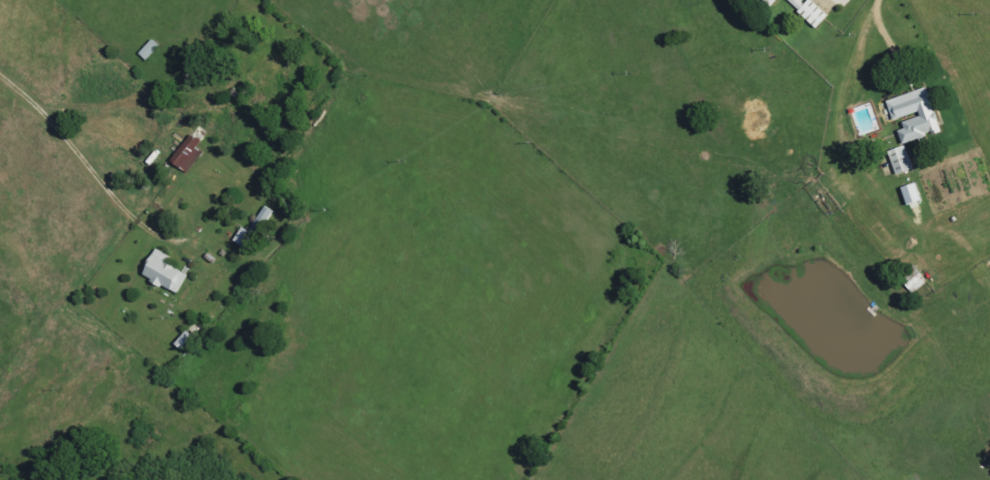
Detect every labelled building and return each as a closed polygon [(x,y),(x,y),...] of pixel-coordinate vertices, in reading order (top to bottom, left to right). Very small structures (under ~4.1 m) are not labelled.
[(795,8),(802,0),(786,0),(795,8)] [(809,0),(805,0),(795,11),(815,29),(827,16),(809,0)] [(146,43),(137,54),(144,60),(153,50),(146,43)] [(884,99),(890,122),(898,119),(901,129),(895,131),(899,144),(937,133),(925,88),(884,99)] [(194,148),(199,140),(187,134),(169,163),(186,173),(200,151),(194,148)] [(894,175),(911,169),(902,145),(886,151),(894,175)] [(919,201),(913,183),(899,187),(904,205),(919,201)] [(247,231),(241,227),(231,241),(246,251),(268,218),(266,217),(270,210),(264,206),(247,231)] [(176,294),(185,274),(164,264),(168,256),(152,248),(138,277),(176,294)] [(177,350),(191,337),(185,331),(171,343),(177,350)]
